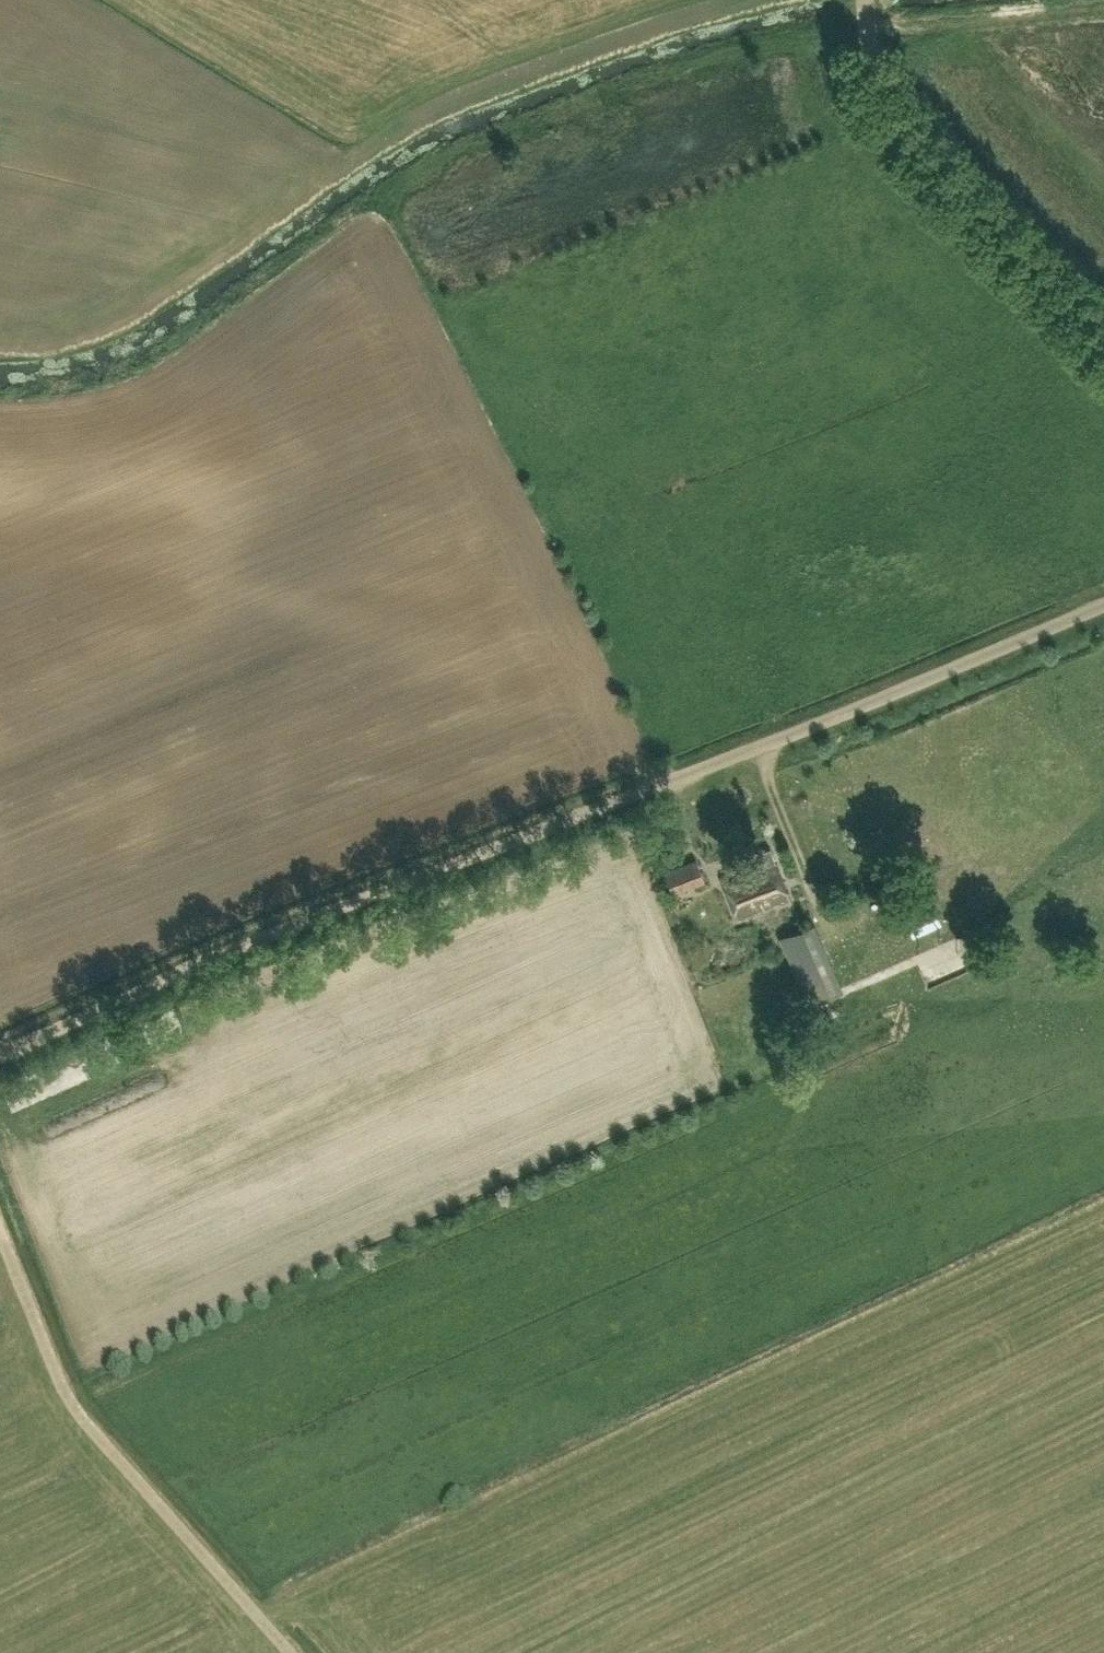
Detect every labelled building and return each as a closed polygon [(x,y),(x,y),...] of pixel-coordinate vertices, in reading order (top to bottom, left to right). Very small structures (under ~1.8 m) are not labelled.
[(788,898),(769,847),(753,853),(756,862),(719,875),(735,918),(788,898)] [(703,882),(695,859),(663,870),(671,893),(703,882)] [(940,924),(932,904),(904,917),(912,936),(940,924)] [(813,923),(779,938),(807,1003),(841,989),(813,923)] [(942,953),(944,959),(922,967),(927,981),(969,965),(961,945),(942,953)]
